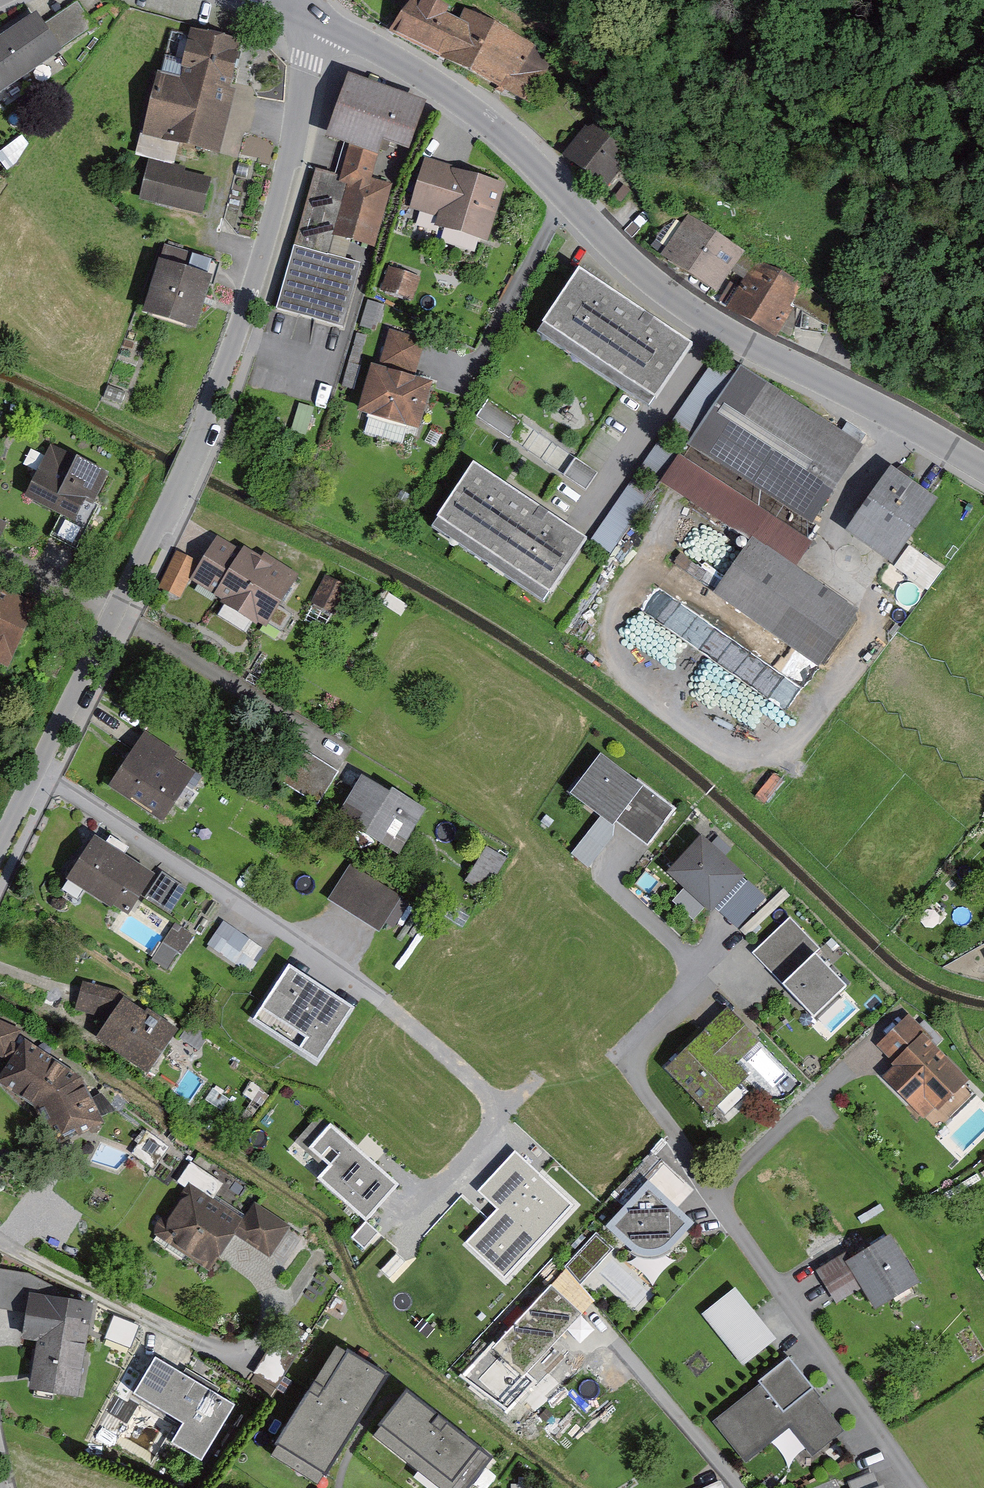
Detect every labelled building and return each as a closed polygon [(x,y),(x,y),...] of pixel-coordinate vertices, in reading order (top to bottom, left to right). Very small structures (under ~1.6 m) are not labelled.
[(53,22),(69,46),(102,23),(97,15),(86,0),(84,0),(53,22)] [(406,33),(489,75),(510,26),(475,9),(470,18),(434,0),(422,0),(406,33)] [(53,22),(47,14),(6,41),(32,78),(72,50),(69,46),(53,22)] [(563,59),(510,26),(489,75),(544,104),(563,59)] [(227,150),(252,40),(201,29),(190,77),(168,72),(154,133),(227,150)] [(0,45),(0,100),(32,78),(6,41),(0,45)] [(433,105),(351,79),(332,138),(350,144),(339,178),(317,170),(295,244),(350,259),(353,246),(371,252),(393,185),(378,180),(390,144),(417,153),(433,105)] [(615,142),(599,127),(574,155),(614,189),(639,160),(630,153),(635,147),(621,135),(615,142)] [(505,182),(433,158),(418,203),(449,213),(444,226),(485,240),(505,182)] [(220,178),(157,160),(147,195),(210,213),(220,178)] [(751,249),(696,217),(671,259),(726,292),(751,249)] [(350,259),(295,244),(276,311),(345,330),(364,263),(350,259)] [(175,246),(153,311),(203,329),(226,263),(175,246)] [(426,275),(396,266),(389,291),(418,300),(426,275)] [(785,284),(758,268),(737,306),(763,322),(785,284)] [(700,346),(587,271),(549,329),(662,404),(700,346)] [(785,284),(763,322),(785,335),(794,320),(814,331),(827,308),(785,284)] [(434,339),(401,329),(390,365),(383,363),(369,410),(428,428),(442,381),(423,376),(434,339)] [(814,520),(864,443),(748,368),(698,445),(814,520)] [(119,474),(59,443),(33,494),(71,513),(86,521),(97,501),(104,504),(119,474)] [(592,539),(481,464),(438,524),(552,599),(592,539)] [(899,563),(942,505),(893,469),(849,527),(899,563)] [(614,546),(650,487),(630,475),(594,534),(614,546)] [(71,513),(59,536),(70,542),(82,549),(104,504),(97,501),(86,521),(71,513)] [(0,516),(0,538),(5,540),(13,522),(0,516)] [(247,554),(219,535),(211,547),(194,573),(273,625),(306,575),(275,553),(271,559),(252,547),(247,554)] [(823,665),(860,614),(754,538),(717,590),(823,665)] [(181,592),(201,556),(180,545),(161,581),(181,592)] [(0,583),(0,657),(21,667),(50,607),(0,583)] [(182,754),(149,733),(146,738),(118,783),(173,818),(201,772),(179,758),(182,754)] [(347,771),(310,747),(288,781),(325,805),(347,771)] [(680,813),(607,755),(578,791),(637,837),(651,849),(680,813)] [(402,793),(373,776),(349,816),(410,852),(436,808),(404,789),(402,793)] [(744,874),(703,836),(670,870),(712,909),(744,874)] [(163,874),(106,837),(80,877),(137,913),(163,874)] [(513,857),(495,846),(474,880),(492,891),(513,857)] [(409,896),(358,865),(338,899),(359,912),(389,929),(409,896)] [(227,908),(208,935),(249,964),(268,937),(227,908)] [(790,923),(759,951),(815,1012),(846,983),(790,923)] [(357,1012),(293,970),(256,1023),(321,1066),(357,1012)] [(183,1031),(130,995),(88,983),(82,1002),(118,1013),(104,1033),(156,1069),(183,1031)] [(763,1041),(732,1008),(667,1069),(698,1102),(763,1041)] [(0,1017),(0,1052),(14,1058),(27,1029),(0,1017)] [(889,1071),(936,1117),(974,1079),(910,1017),(884,1044),(893,1053),(900,1060),(889,1071)] [(7,1080),(43,1104),(64,1144),(112,1119),(91,1080),(34,1041),(7,1080)] [(317,1146),(338,1123),(327,1113),(304,1138),(316,1149),(335,1166),(337,1164),(317,1146)] [(374,1220),(407,1183),(338,1123),(317,1146),(337,1164),(335,1166),(325,1177),(374,1220)] [(513,1279),(582,1204),(523,1150),(485,1192),(504,1210),(474,1243),(513,1279)] [(659,1259),(670,1254),(697,1227),(652,1183),(610,1226),(640,1256),(650,1259),(659,1259)] [(276,1254),(295,1224),(262,1203),(251,1220),(198,1186),(177,1217),(170,1217),(166,1220),(163,1226),(163,1230),(165,1234),(220,1269),(244,1233),(262,1245),(276,1254)] [(582,1274),(613,1245),(598,1228),(566,1258),(582,1274)] [(918,1282),(892,1237),(850,1261),(876,1305),(918,1282)] [(1,1267),(0,1276),(0,1304),(12,1306),(26,1308),(31,1271),(1,1267)] [(595,1315),(564,1287),(494,1364),(526,1392),(595,1315)] [(778,1341),(739,1289),(704,1316),(743,1367),(778,1341)] [(47,1343),(96,1350),(102,1301),(41,1293),(34,1341),(47,1343)] [(112,1336),(139,1347),(147,1325),(120,1315),(112,1336)] [(47,1343),(40,1390),(89,1397),(96,1350),(47,1343)] [(280,1442),(331,1474),(352,1442),(395,1373),(353,1346),(329,1384),(320,1378),(280,1442)] [(169,1360),(162,1355),(140,1392),(190,1421),(178,1441),(208,1459),(242,1403),(224,1392),(190,1372),(169,1360)] [(755,1459),(802,1423),(826,1453),(855,1431),(802,1362),(725,1420),(755,1459)] [(227,1387),(193,1367),(190,1372),(224,1392),(227,1387)] [(384,1422),(467,1487),(474,1487),(500,1455),(413,1386),(384,1422)]
